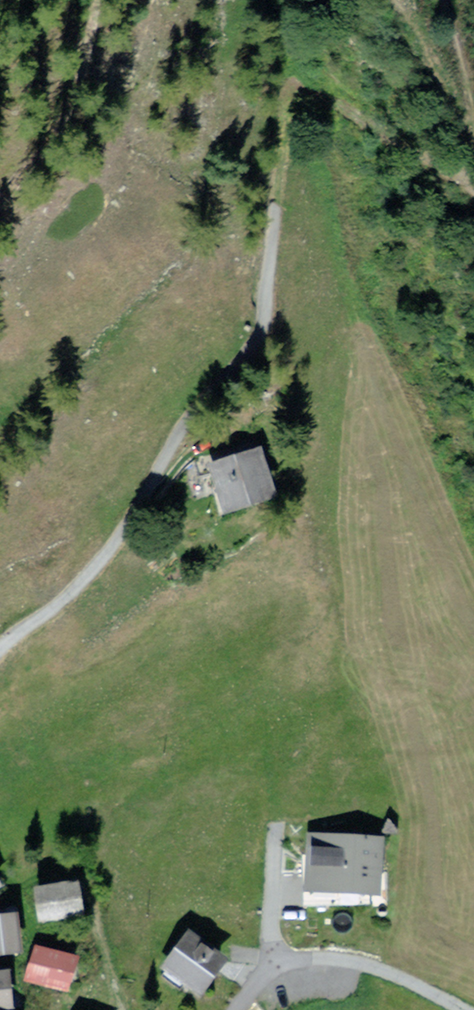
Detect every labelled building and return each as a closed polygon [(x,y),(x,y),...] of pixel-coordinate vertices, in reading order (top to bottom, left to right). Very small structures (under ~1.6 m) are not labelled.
[(258,448),(209,462),(223,510),(272,496),(258,448)] [(383,834),(312,832),(311,892),(381,894),(383,834)] [(82,887),(41,891),(43,918),(84,914),(82,887)] [(20,949),(18,917),(0,918),(0,950),(20,949)] [(190,931),(170,961),(206,986),(227,956),(190,931)] [(79,960),(40,949),(32,978),(71,989),(79,960)] [(0,975),(0,1009),(13,1009),(13,975),(0,975)]
